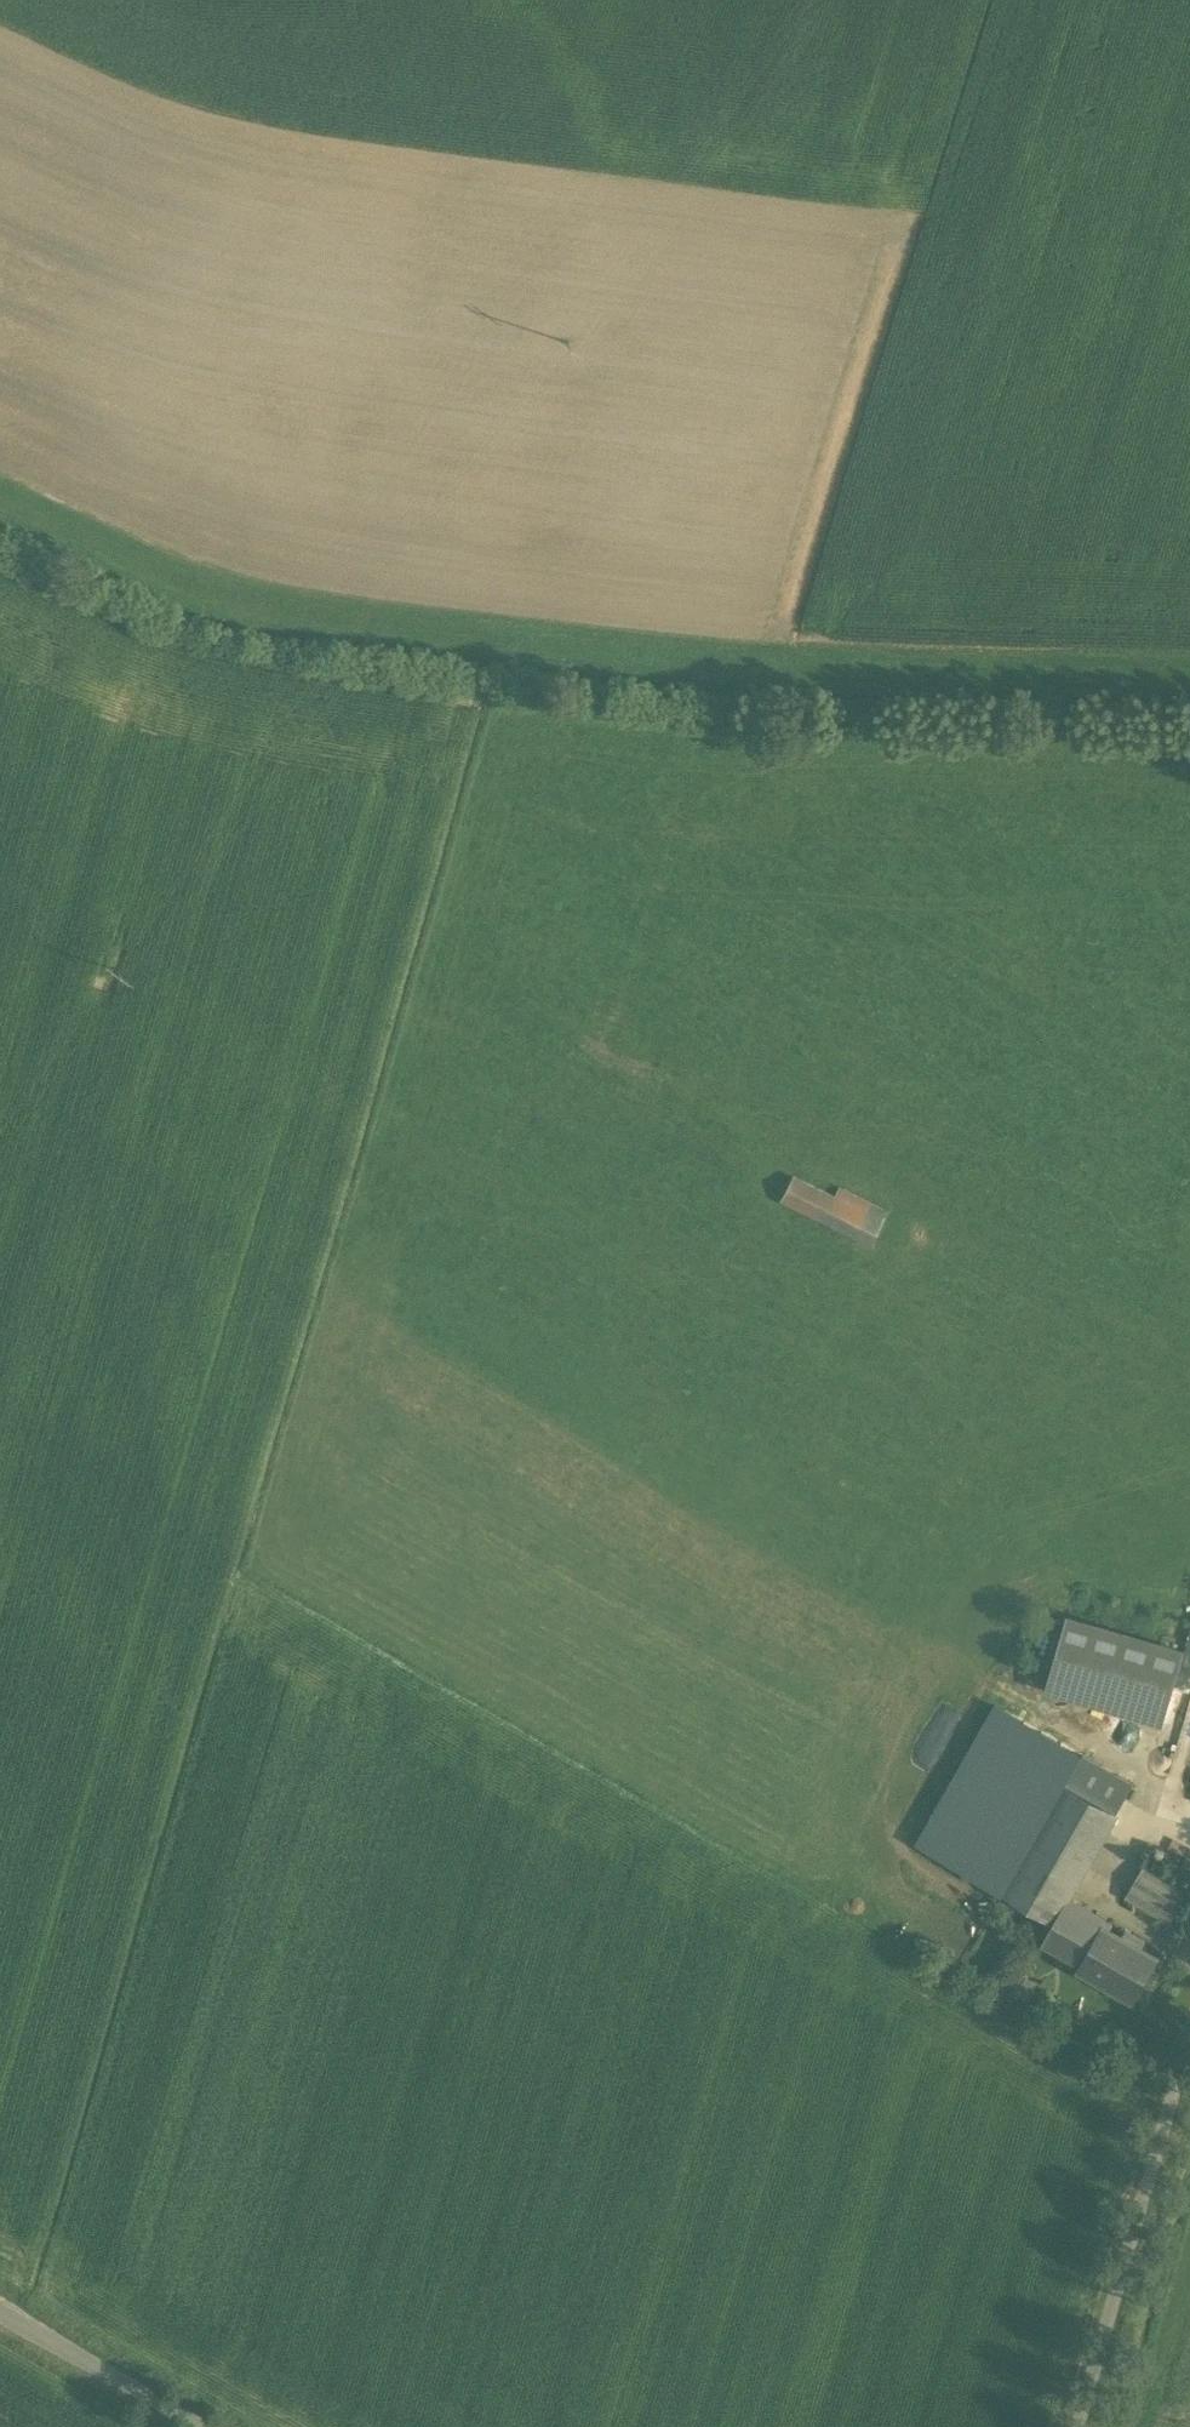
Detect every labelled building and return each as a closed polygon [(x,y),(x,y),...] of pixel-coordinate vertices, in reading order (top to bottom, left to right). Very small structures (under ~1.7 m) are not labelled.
[(779,1203),(873,1245),(890,1208),(840,1185),(836,1192),(793,1173),(779,1203)] [(1181,1651),(1068,1618),(1047,1688),(1160,1721),(1181,1651)] [(1004,1893),(1083,1754),(996,1704),(916,1843),(1004,1893)] [(1083,1754),(1004,1893),(1054,1921),(1055,1919),(1067,1898),(1133,1782),(1083,1754)] [(1186,1890),(1144,1865),(1127,1895),(1169,1919),(1186,1890)] [(1109,1922),(1067,1898),(1055,1919),(1095,1942),(1103,1927),(1105,1928),(1109,1922)] [(1105,1928),(1103,1927),(1095,1942),(1080,1968),(1131,1997),(1154,1956),(1105,1928)]
